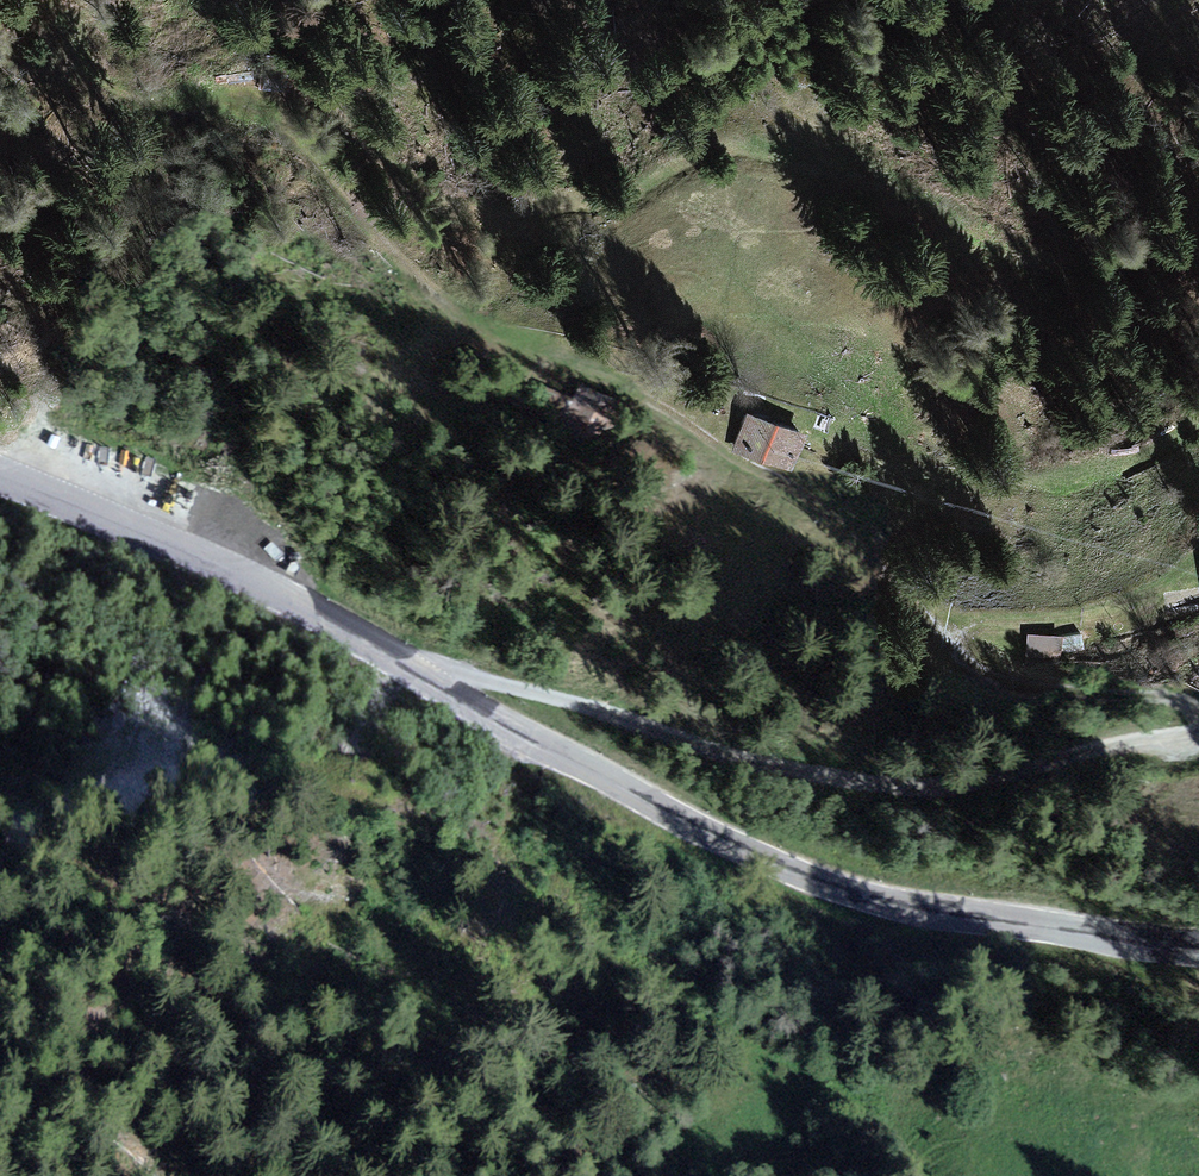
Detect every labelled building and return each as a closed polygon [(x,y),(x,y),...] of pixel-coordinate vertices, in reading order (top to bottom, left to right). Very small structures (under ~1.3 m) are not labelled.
[(804,438),(750,416),(737,447),(792,469),(804,438)]
